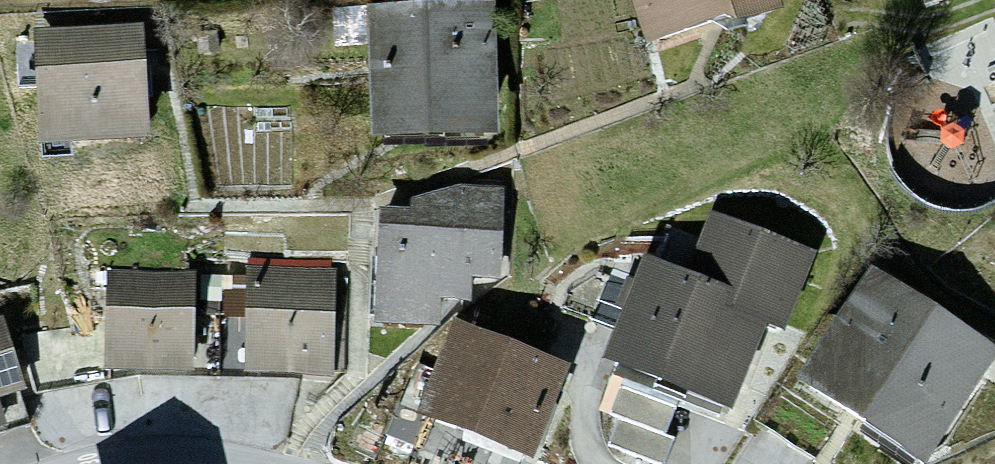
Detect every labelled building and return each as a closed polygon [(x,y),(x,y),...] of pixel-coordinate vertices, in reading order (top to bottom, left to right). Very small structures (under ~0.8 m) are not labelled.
[(769,0),(631,0),(648,50),(772,8),(769,0)] [(492,128),(488,10),(376,14),(380,132),(492,128)] [(147,134),(143,34),(38,38),(42,139),(147,134)] [(379,208),(372,318),(436,322),(438,294),(467,296),(469,273),(494,275),(499,192),(459,190),(417,197),(417,210),(379,208)] [(638,265),(601,375),(717,414),(724,394),(750,403),(772,340),(790,346),(818,261),(704,222),(684,281),(638,265)] [(245,278),(247,389),(331,388),(330,277),(245,278)] [(795,402),(893,463),(926,463),(991,361),(870,284),(795,402)] [(108,287),(103,382),(189,387),(194,291),(108,287)] [(455,327),(419,414),(529,459),(565,372),(455,327)] [(15,405),(0,346),(0,409),(15,405)]
